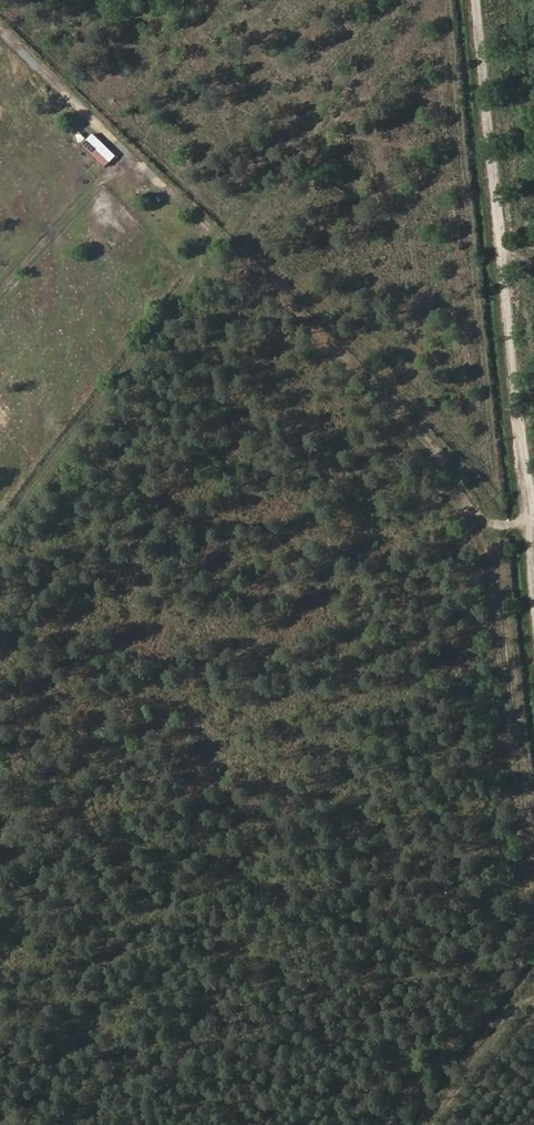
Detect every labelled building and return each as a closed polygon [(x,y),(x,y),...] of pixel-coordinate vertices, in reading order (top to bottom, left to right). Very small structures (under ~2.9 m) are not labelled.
[(61,116),(69,108),(54,93),(46,101),(61,116)] [(93,133),(82,143),(105,166),(116,156),(93,133)]
